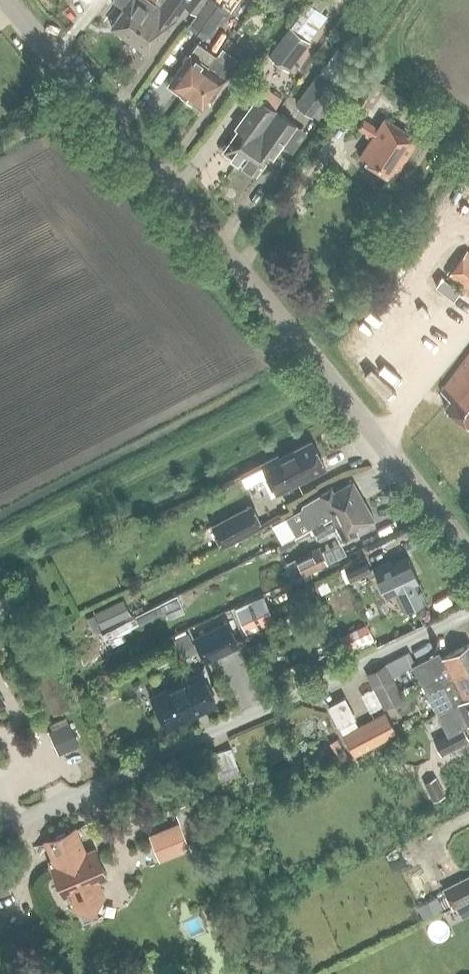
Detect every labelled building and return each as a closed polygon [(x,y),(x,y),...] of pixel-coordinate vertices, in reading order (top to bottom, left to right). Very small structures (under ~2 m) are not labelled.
[(129,40),(158,0),(126,0),(121,6),(124,9),(111,27),(129,40)] [(129,40),(148,53),(161,35),(163,37),(177,19),(176,18),(185,6),(196,14),(205,0),(158,0),(129,40)] [(227,10),(226,9),(233,0),(208,0),(189,26),(206,39),(227,10)] [(311,4),(321,12),(330,0),(314,0),(311,4)] [(369,0),(353,0),(350,5),(360,12),(369,0)] [(321,12),(311,4),(271,55),(288,68),(327,17),(321,12)] [(180,93),(185,97),(215,55),(203,47),(195,57),(190,53),(168,84),(172,87),(172,89),(178,93),(180,93)] [(338,48),(319,74),(335,86),(354,60),(338,48)] [(262,58),(252,51),(244,63),(254,70),(262,58)] [(201,108),(203,109),(218,88),(221,88),(224,84),(223,81),(233,68),(215,55),(185,97),(193,102),(193,104),(199,109),(201,108)] [(367,71),(353,92),(374,106),(388,85),(367,71)] [(318,74),(296,103),(314,117),(336,87),(318,74)] [(260,98),(274,108),(282,98),(268,88),(260,98)] [(239,129),(223,151),(238,161),(240,163),(277,112),(277,111),(257,97),(243,117),(236,127),(239,129)] [(277,112),(240,163),(256,174),(269,156),(272,158),(296,125),(282,115),(277,112)] [(377,129),(363,120),(358,127),(373,137),(359,157),(392,178),(417,139),(384,118),(377,129)] [(401,215),(413,199),(398,188),(386,204),(401,215)] [(448,274),(468,291),(468,249),(448,274)] [(443,277),(437,286),(454,298),(460,290),(443,277)] [(440,392),(450,399),(444,406),(468,426),(468,354),(440,392)] [(261,464),(276,494),(325,469),(311,442),(279,458),(278,456),(261,464)] [(311,529),(363,500),(352,481),(333,492),(331,488),(302,504),(300,509),(311,529)] [(363,500),(311,529),(317,538),(333,529),(341,543),(357,534),(355,530),(374,519),(363,500)] [(252,504),(211,525),(222,547),(263,526),(252,504)] [(297,542),(293,536),(277,545),(281,552),(297,542)] [(303,576),(329,564),(320,546),(285,563),(292,579),(302,574),(303,576)] [(370,571),(364,558),(344,568),(350,580),(370,571)] [(387,596),(395,593),(402,608),(426,597),(407,558),(392,565),(390,560),(374,568),(387,596)] [(185,612),(177,595),(134,616),(103,632),(107,641),(109,640),(111,644),(125,637),(123,633),(166,611),(170,619),(185,612)] [(235,609),(246,634),(274,621),(263,597),(235,609)] [(95,613),(102,628),(131,614),(124,599),(95,613)] [(101,630),(94,616),(86,619),(93,634),(101,630)] [(206,660),(237,645),(226,624),(195,640),(205,660),(204,663),(205,663),(206,660)] [(369,625),(344,637),(351,652),(376,640),(369,625)] [(312,653),(309,642),(295,647),(298,657),(312,653)] [(425,692),(441,685),(447,682),(448,682),(468,671),(468,644),(439,659),(436,653),(412,665),(425,692)] [(287,668),(295,684),(316,674),(309,658),(287,668)] [(385,665),(367,675),(384,708),(402,698),(385,665)] [(36,678),(53,714),(69,707),(52,670),(36,678)] [(152,698),(166,727),(215,703),(201,674),(202,671),(201,671),(200,674),(152,698)] [(436,713),(458,702),(458,703),(468,697),(468,671),(448,682),(447,682),(441,685),(425,692),(436,713)] [(436,713),(447,734),(433,741),(440,754),(468,740),(468,739),(463,727),(468,724),(468,697),(458,703),(458,702),(436,713)] [(388,711),(368,722),(342,735),(353,756),(399,733),(388,711)] [(69,723),(49,732),(59,756),(79,747),(69,723)] [(222,772),(225,780),(241,774),(238,766),(222,772)] [(436,777),(424,783),(433,802),(446,795),(436,777)] [(194,801),(174,809),(188,844),(208,837),(194,801)] [(188,848),(186,844),(178,825),(151,835),(160,859),(188,848)] [(75,828),(45,842),(55,865),(52,867),(65,897),(68,895),(73,906),(92,909),(103,893),(98,882),(107,879),(95,851),(87,855),(75,828)] [(444,889),(453,908),(457,906),(467,900),(468,899),(468,877),(444,889)] [(0,883),(0,897),(11,893),(7,880),(0,883)] [(457,906),(463,918),(468,914),(468,904),(467,900),(457,906)]
